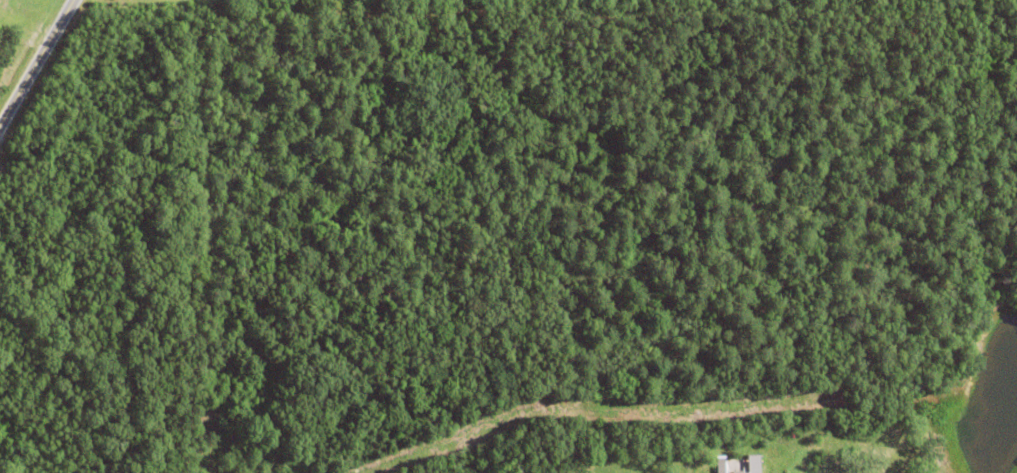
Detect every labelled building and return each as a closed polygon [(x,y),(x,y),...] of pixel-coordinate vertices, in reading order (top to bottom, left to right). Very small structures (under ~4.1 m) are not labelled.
[(883,432),(894,427),(897,433),(886,438),(883,432)] [(717,472),(760,472),(759,454),(745,454),(745,469),(730,470),(729,456),(716,456),(717,472)]
